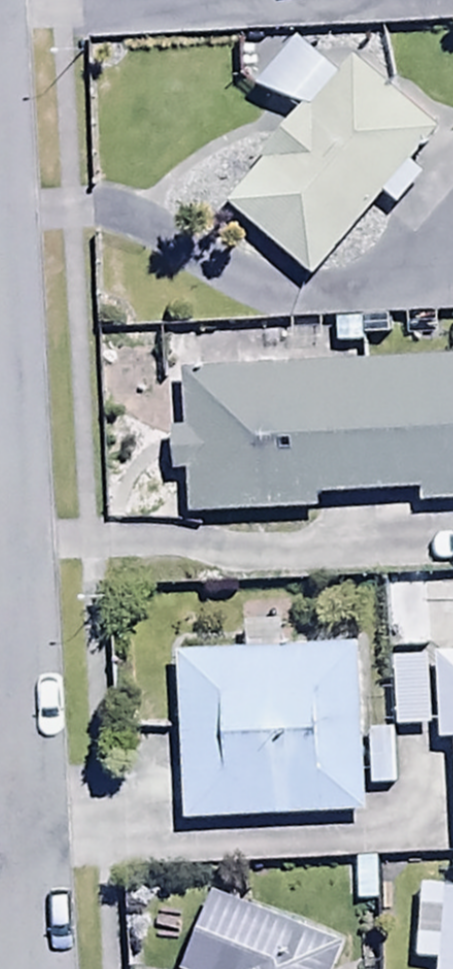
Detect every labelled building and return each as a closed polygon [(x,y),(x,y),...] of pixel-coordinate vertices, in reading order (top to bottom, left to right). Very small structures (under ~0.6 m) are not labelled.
[(371,208),(382,196),(392,205),(424,170),(414,161),(439,132),(368,56),(315,53),(312,42),(241,42),(239,80),(262,83),(305,107),(258,159),(264,165),(230,203),(322,286),(346,259),(354,266),(390,226),(371,208)] [(183,370),(184,427),(172,428),(173,475),(190,474),(191,519),(317,514),(316,496),(424,491),(425,509),(452,507),(452,359),(183,370)] [(357,647),(179,656),(188,824),(366,814),(357,647)] [(438,654),(442,746),(452,745),(452,654),(438,654)] [(431,657),(391,658),(393,731),(432,730),(431,657)] [(439,968),(452,968),(452,891),(421,888),(415,961),(439,963),(439,968)] [(344,948),(214,892),(181,968),(335,968),(344,948)]
